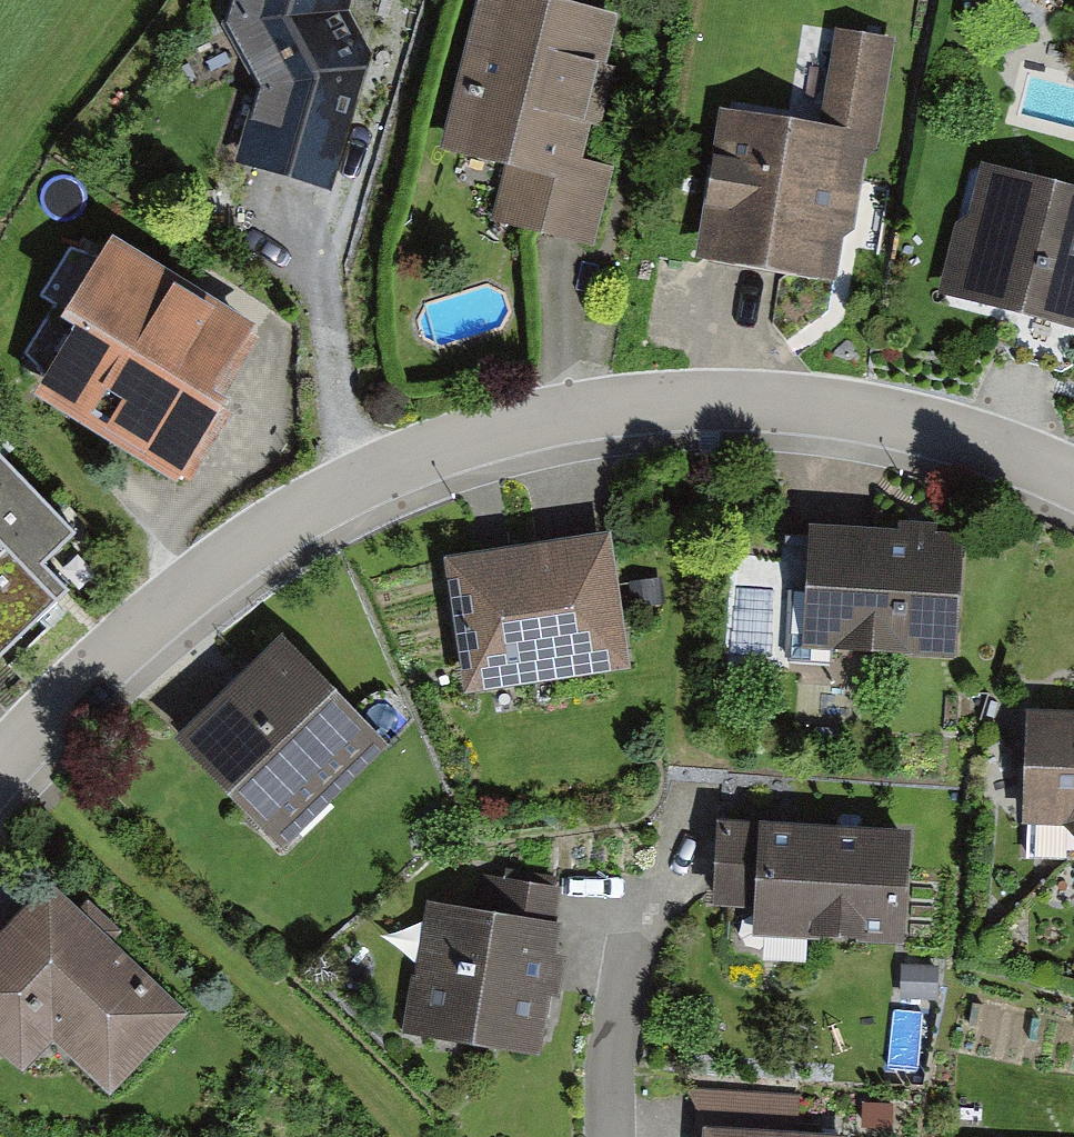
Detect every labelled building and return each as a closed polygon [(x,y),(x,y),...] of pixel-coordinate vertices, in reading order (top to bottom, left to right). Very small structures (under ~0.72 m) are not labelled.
[(232,31),(269,96),(246,163),(335,192),(373,65),(352,14),(355,0),(241,0),(232,31)] [(595,0),(483,0),(447,140),(507,156),(490,219),(593,245),(612,170),(586,163),(626,8),(595,0)] [(816,124),(717,108),(693,258),(841,281),(880,37),(832,29),(816,124)] [(981,159),(950,289),(1073,318),(1073,182),(981,159)] [(256,328),(113,239),(68,313),(82,321),(40,389),(182,476),(230,398),(218,390),(256,328)] [(0,446),(0,547),(6,553),(0,559),(0,654),(72,585),(49,562),(81,530),(0,446)] [(962,530),(817,521),(810,637),(955,646),(962,530)] [(616,531),(455,556),(476,691),(637,666),(616,531)] [(391,737),(287,636),(190,736),(293,837),(391,737)] [(1028,711),(1029,815),(1071,821),(1073,823),(1073,711),(1028,711)] [(907,941),(918,823),(763,807),(762,822),(720,818),(711,903),(761,908),(759,926),(907,941)] [(53,875),(0,932),(0,1044),(30,1071),(58,1041),(118,1096),(199,1009),(53,875)] [(517,905),(431,896),(417,1029),(550,1043),(567,884),(520,879),(517,905)] [(847,1136),(705,1128),(704,1136),(847,1136)]
